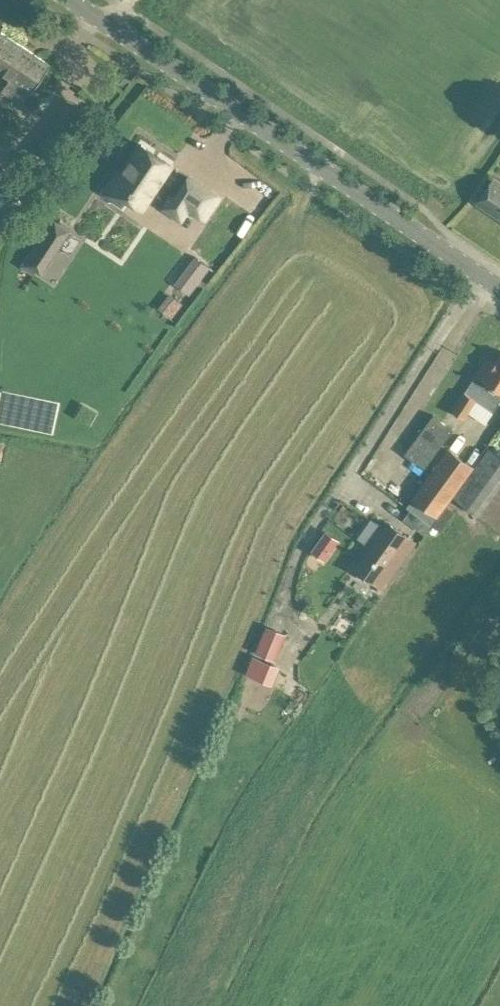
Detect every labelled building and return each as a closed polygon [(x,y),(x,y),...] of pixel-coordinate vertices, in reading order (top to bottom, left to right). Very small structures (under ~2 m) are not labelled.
[(38,81),(50,64),(0,31),(0,70),(11,77),(3,90),(23,103),(32,91),(38,81)] [(75,139),(66,132),(57,124),(39,145),(57,160),(75,139)] [(119,170),(104,193),(123,205),(127,198),(143,209),(173,164),(142,143),(123,172),(119,170)] [(171,195),(163,208),(181,220),(189,209),(190,210),(192,211),(205,219),(220,196),(189,175),(175,196),(175,197),(171,195)] [(494,177),(488,185),(477,202),(499,217),(499,181),(494,177)] [(22,200),(0,181),(0,226),(22,200)] [(55,216),(22,265),(35,273),(41,264),(45,267),(72,227),(63,221),(63,219),(61,218),(60,219),(55,216)] [(196,287),(210,267),(194,256),(181,276),(196,287)] [(494,363),(488,358),(477,375),(453,411),(463,418),(475,400),(492,411),(499,400),(499,354),(494,363)] [(434,414),(405,454),(424,468),(453,429),(434,414)] [(482,518),(499,493),(499,455),(490,448),(453,497),(482,518)] [(415,498),(409,507),(431,523),(472,466),(449,449),(413,497),(415,498)] [(372,546),(356,568),(359,571),(358,575),(367,581),(371,579),(374,581),(378,574),(387,580),(415,541),(395,526),(389,522),(385,528),(372,519),(359,537),(372,546)] [(325,560),(339,540),(326,530),(311,551),(325,560)] [(266,625),(255,652),(277,660),(288,633),(266,625)] [(253,654),(245,673),(274,685),(281,666),(253,654)]
